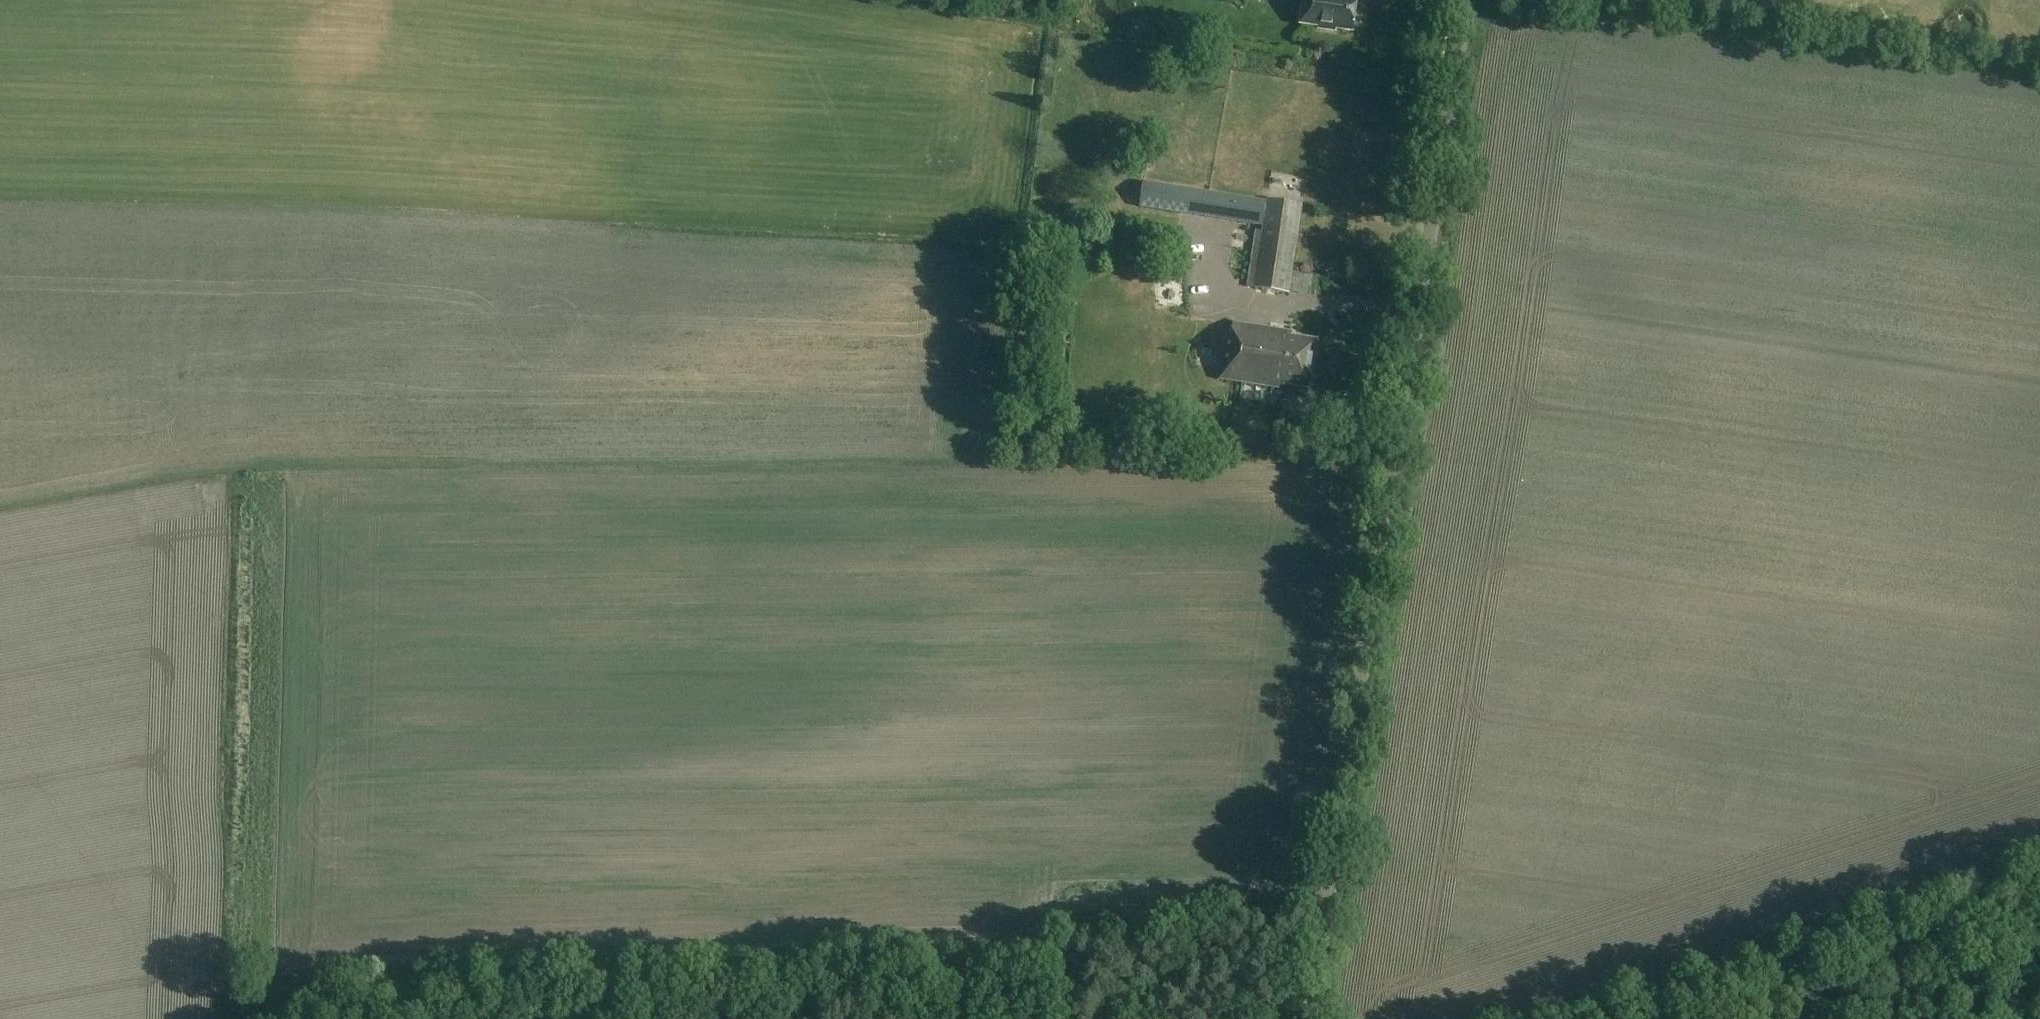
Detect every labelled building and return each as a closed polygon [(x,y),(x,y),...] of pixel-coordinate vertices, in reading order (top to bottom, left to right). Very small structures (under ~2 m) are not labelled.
[(1353,30),(1357,0),(1309,0),(1311,4),(1309,24),(1319,25),(1318,29),(1335,31),(1336,27),(1353,30)] [(1212,217),(1264,225),(1263,231),(1256,230),(1249,285),(1291,291),(1294,270),(1303,205),(1268,199),(1266,199),(1264,199),(1215,191),(1211,191),(1143,181),(1140,206),(1208,217),(1212,217)] [(1290,342),(1291,338),(1234,330),(1232,340),(1227,340),(1222,378),(1285,387),(1285,383),(1306,386),(1312,345),(1290,342)]
